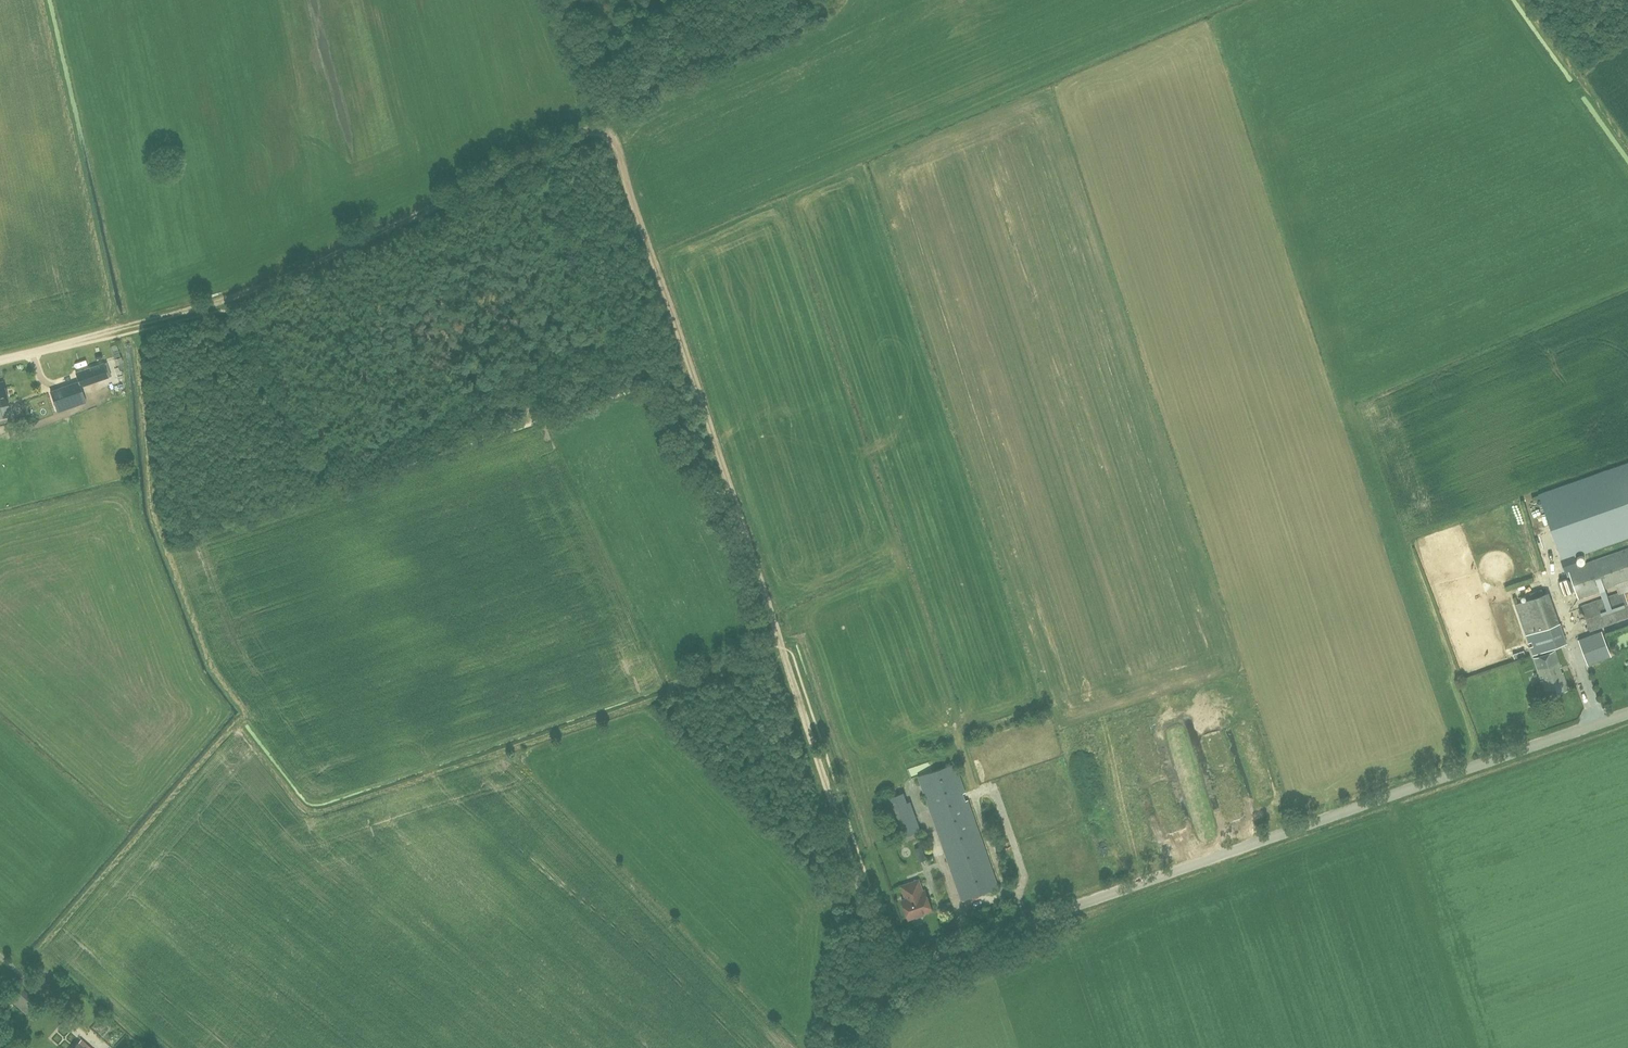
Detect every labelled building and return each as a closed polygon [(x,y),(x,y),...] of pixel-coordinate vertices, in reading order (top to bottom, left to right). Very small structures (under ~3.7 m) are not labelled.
[(110,358),(116,357),(112,342),(106,343),(110,358)] [(76,373),(79,381),(81,387),(109,377),(104,363),(76,373)] [(3,381),(0,382),(0,409),(9,406),(3,381)] [(86,402),(81,387),(79,381),(59,388),(63,398),(54,401),(58,412),(86,402)] [(1541,493),(1564,560),(1627,537),(1627,463),(1541,493)] [(1627,581),(1627,548),(1568,570),(1578,599),(1627,581)] [(1567,574),(1561,575),(1566,592),(1572,590),(1567,574)] [(1627,618),(1627,602),(1624,591),(1581,607),(1590,631),(1627,618)] [(1534,658),(1555,651),(1553,645),(1563,642),(1546,594),(1516,604),(1534,658)] [(1602,653),(1597,639),(1589,642),(1594,656),(1602,653)] [(1555,651),(1534,658),(1548,697),(1568,690),(1555,651)] [(962,900),(998,887),(955,763),(918,776),(962,900)] [(921,867),(928,864),(923,848),(915,851),(921,867)] [(923,891),(919,879),(902,885),(906,898),(902,900),(908,918),(932,910),(925,890),(923,891)] [(81,1039),(74,1047),(91,1047),(81,1039)]
